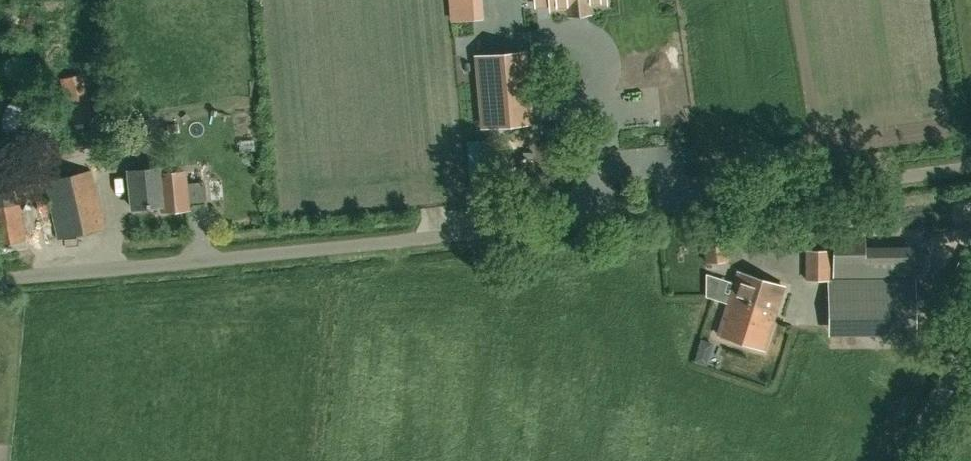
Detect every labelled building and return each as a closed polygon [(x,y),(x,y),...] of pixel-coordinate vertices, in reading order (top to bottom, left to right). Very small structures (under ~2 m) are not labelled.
[(536,6),(550,4),(551,10),(567,8),(568,15),(589,12),(589,5),(605,4),(605,0),(536,0),(536,6)] [(514,54),(476,57),(478,84),(482,126),(520,122),(516,80),(514,54)] [(56,119),(64,153),(103,143),(98,120),(93,121),(82,74),(59,80),(67,116),(56,119)] [(25,241),(19,205),(14,206),(8,171),(13,170),(10,153),(0,154),(0,245),(25,241)] [(132,208),(162,205),(162,211),(188,208),(184,172),(171,173),(171,168),(160,169),(160,168),(129,171),(132,208)] [(61,239),(107,229),(93,170),(48,180),(61,239)] [(706,262),(728,260),(725,228),(703,230),(706,262)] [(829,250),(805,250),(805,281),(830,281),(829,250)] [(915,279),(914,253),(833,253),(833,279),(915,279)] [(731,298),(775,312),(783,287),(739,273),(731,298)] [(763,350),(775,312),(731,298),(718,336),(763,350)] [(829,323),(829,340),(917,340),(917,323),(829,323)]
